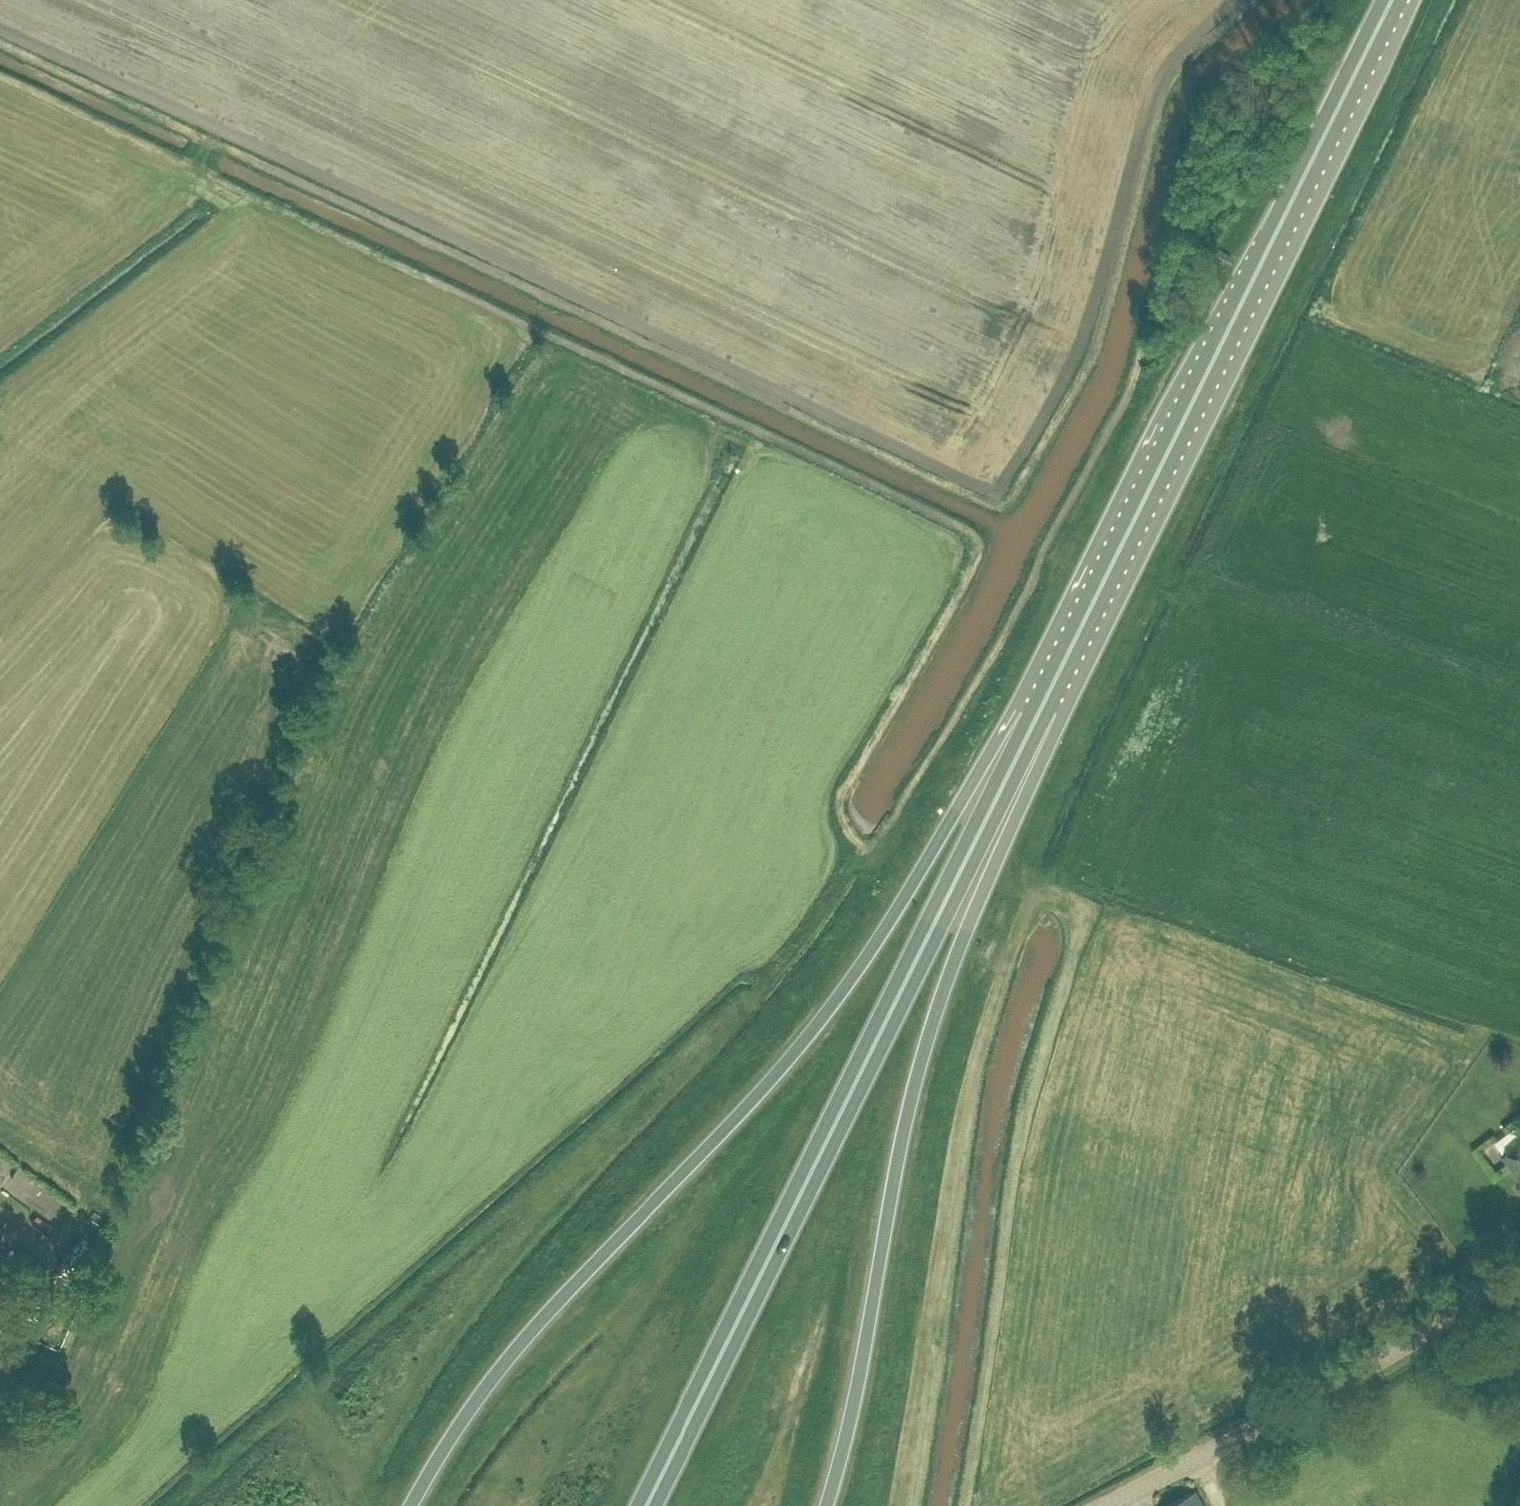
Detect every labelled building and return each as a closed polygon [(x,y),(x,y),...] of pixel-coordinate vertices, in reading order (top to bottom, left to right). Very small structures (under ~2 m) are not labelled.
[(1504,1153),(1519,1175),(1519,1141),(1504,1153)] [(1195,1489),(1162,1505),(1204,1505),(1195,1489)]
